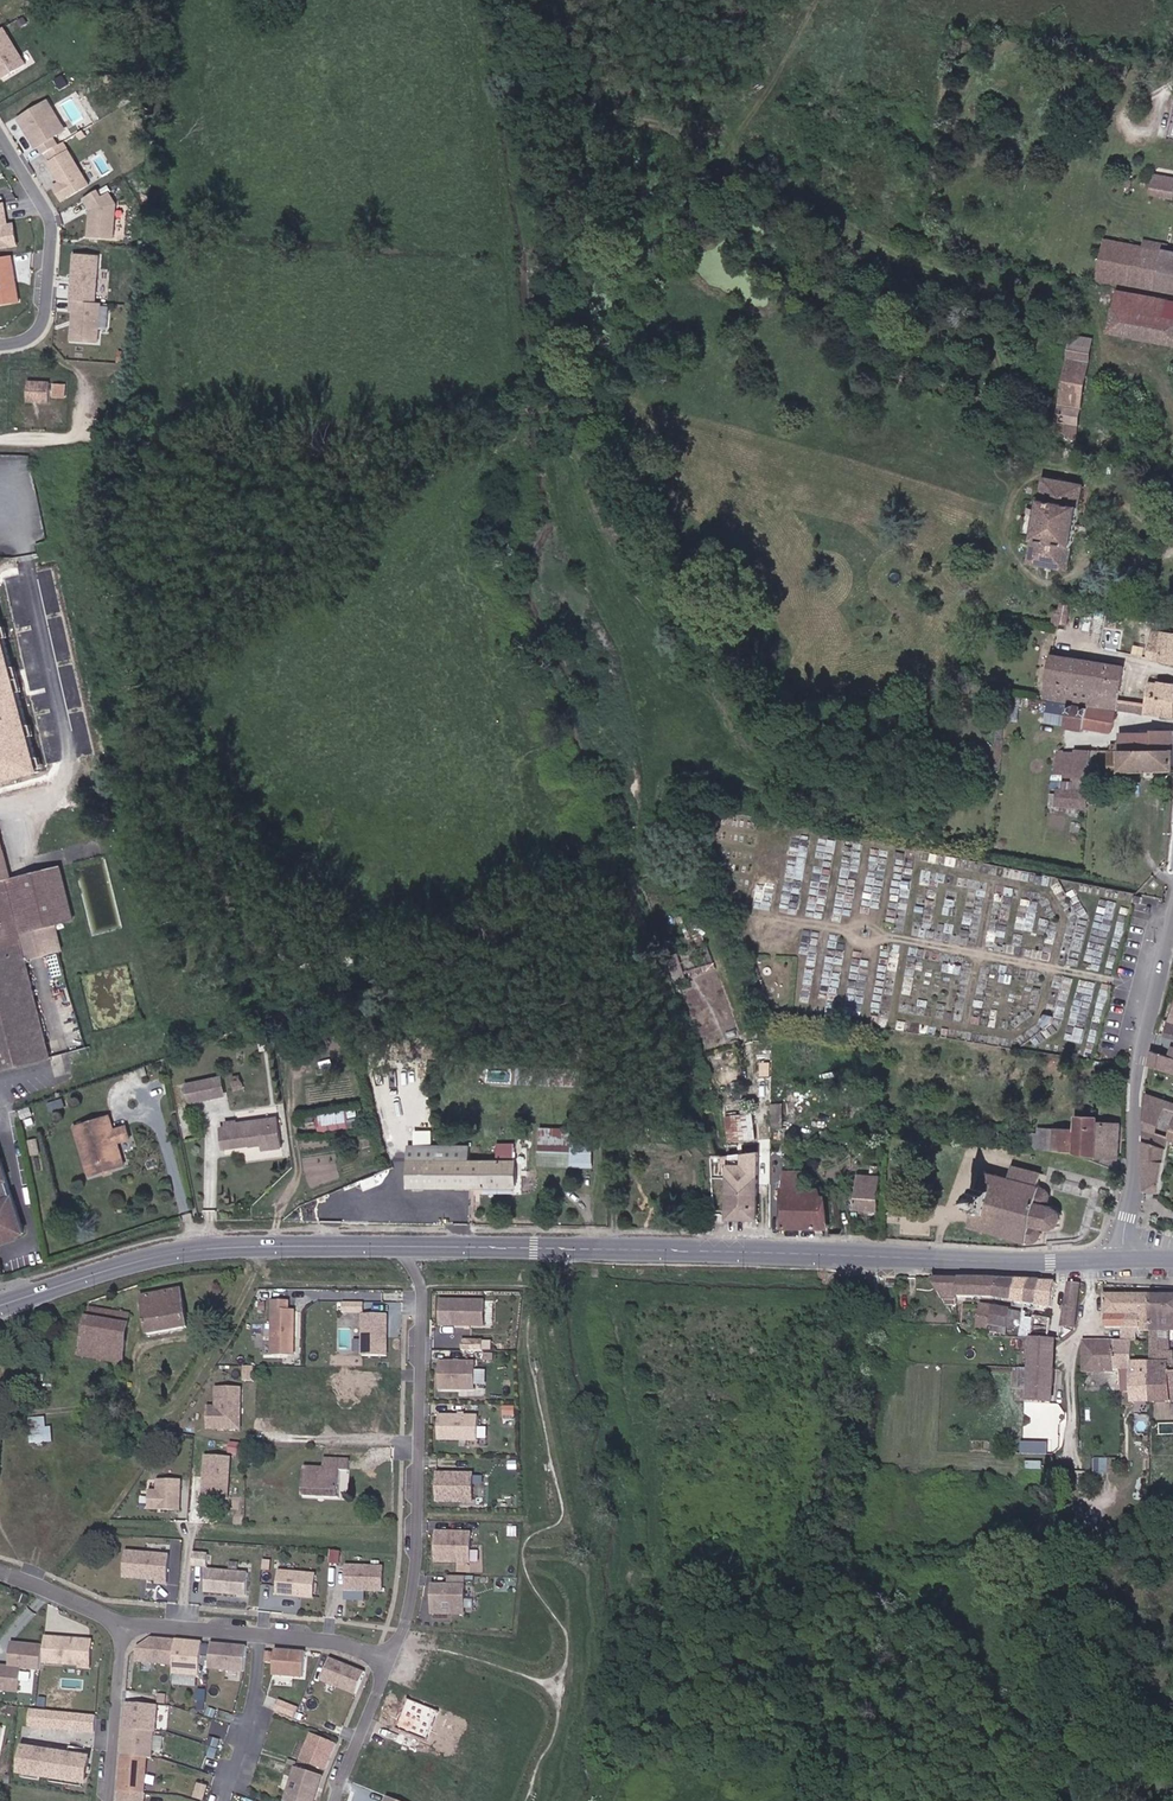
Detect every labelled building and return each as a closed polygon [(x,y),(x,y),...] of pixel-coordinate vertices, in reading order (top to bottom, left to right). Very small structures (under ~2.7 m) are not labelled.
[(0,30),(0,76),(2,80),(27,65),(4,28),(0,30)] [(49,101),(19,119),(37,148),(40,146),(45,154),(60,145),(55,138),(58,135),(49,120),(57,115),(49,101)] [(67,130),(57,115),(49,120),(58,135),(67,130)] [(69,151),(49,163),(61,183),(55,187),(63,201),(89,185),(69,151)] [(1155,178),(1152,195),(1172,199),(1172,197),(1172,181),(1155,178)] [(114,239),(116,205),(110,194),(103,198),(98,190),(85,199),(91,210),(89,237),(114,239)] [(4,203),(0,203),(0,248),(18,246),(14,225),(8,226),(3,227),(3,223),(7,222),(4,203)] [(1096,280),(1172,293),(1172,253),(1167,252),(1141,246),(1104,239),(1096,280)] [(1141,246),(1167,252),(1169,244),(1142,239),(1141,246)] [(100,247),(76,245),(72,301),(73,301),(95,303),(100,247)] [(12,256),(0,258),(0,305),(20,302),(12,256)] [(1117,291),(1109,334),(1172,345),(1172,302),(1117,291)] [(95,303),(73,301),(72,311),(78,311),(76,341),(98,342),(101,303),(95,303)] [(1068,358),(1089,363),(1092,347),(1070,343),(1068,358)] [(1082,408),(1089,363),(1068,358),(1060,404),(1082,408)] [(51,383),(29,382),(29,401),(51,401),(51,383)] [(67,385),(56,385),(56,396),(67,397),(67,385)] [(1078,428),(1082,408),(1060,404),(1057,423),(1078,428)] [(1077,440),(1078,428),(1057,423),(1057,428),(1064,431),(1077,440)] [(1083,486),(1045,480),(1030,563),(1068,570),(1083,486)] [(1060,611),(1055,611),(1053,621),(1067,624),(1070,606),(1061,604),(1060,611)] [(1172,664),(1172,626),(1155,622),(1148,658),(1160,660),(1160,662),(1172,664)] [(33,774),(0,648),(0,782),(33,774)] [(1050,701),(1046,721),(1067,724),(1070,705),(1071,703),(1172,719),(1172,684),(1159,682),(1158,684),(1149,683),(1146,705),(1119,701),(1123,667),(1093,662),(1089,687),(1075,684),(1079,659),(1052,655),(1045,698),(1051,699),(1050,701)] [(1093,662),(1079,659),(1075,684),(1089,687),(1093,662)] [(1066,725),(1111,733),(1115,713),(1070,705),(1067,724),(1066,725)] [(1172,750),(1172,733),(1151,733),(1151,737),(1121,737),(1121,751),(1172,750)] [(1066,751),(1058,750),(1053,776),(1062,778),(1066,751)] [(1089,781),(1092,750),(1076,750),(1074,780),(1089,781)] [(1172,771),(1172,750),(1121,751),(1109,751),(1109,773),(1172,771)] [(1057,807),(1087,809),(1087,803),(1088,791),(1088,790),(1058,789),(1057,807)] [(1098,792),(1088,791),(1087,803),(1097,804),(1098,792)] [(48,1054),(14,929),(39,922),(46,948),(57,945),(50,919),(68,914),(54,863),(4,876),(0,863),(0,1067),(48,1054)] [(54,949),(44,951),(51,976),(61,973),(54,949)] [(262,1046),(269,1044),(268,1032),(260,1033),(262,1046)] [(1152,1050),(1149,1066),(1172,1073),(1172,1057),(1168,1055),(1152,1050)] [(236,1077),(237,1085),(245,1083),(242,1076),(236,1077)] [(214,1080),(218,1097),(226,1095),(223,1078),(214,1080)] [(188,1085),(192,1102),(218,1097),(214,1080),(188,1085)] [(1145,1092),(1145,1147),(1147,1190),(1161,1193),(1170,1139),(1170,1137),(1157,1132),(1166,1107),(1172,1109),(1172,1101),(1145,1092)] [(774,1108),(773,1125),(784,1126),(784,1108),(774,1108)] [(346,1112),(320,1116),(320,1122),(321,1130),(349,1126),(346,1112)] [(726,1115),(729,1140),(757,1138),(755,1113),(726,1115)] [(109,1117),(100,1119),(105,1133),(113,1131),(109,1117)] [(1024,1148),(1073,1152),(1094,1157),(1118,1159),(1121,1125),(1097,1123),(1098,1118),(1076,1117),(1075,1130),(1039,1128),(1038,1133),(1034,1133),(1033,1135),(1025,1134),(1024,1148)] [(237,1124),(237,1128),(222,1130),(225,1148),(264,1142),(265,1148),(282,1145),(278,1118),(237,1124)] [(105,1133),(100,1119),(76,1127),(91,1174),(124,1164),(117,1141),(130,1137),(127,1127),(113,1131),(105,1133)] [(542,1131),(541,1146),(570,1146),(570,1144),(571,1132),(542,1131)] [(593,1145),(570,1144),(570,1146),(569,1166),(593,1167),(593,1145)] [(471,1145),(411,1145),(410,1187),(515,1188),(515,1161),(499,1161),(471,1161),(471,1145)] [(541,1146),(541,1165),(569,1166),(570,1146),(541,1146)] [(499,1161),(515,1161),(515,1148),(499,1147),(499,1161)] [(758,1150),(730,1154),(729,1197),(729,1213),(742,1213),(742,1217),(757,1217),(758,1150)] [(25,1230),(0,1156),(0,1238),(25,1230)] [(869,1166),(858,1165),(855,1209),(877,1211),(880,1175),(869,1174),(869,1166)] [(1009,1178),(984,1171),(980,1189),(975,1187),(969,1209),(975,1211),(970,1228),(1024,1242),(1033,1244),(1037,1243),(1040,1239),(1041,1234),(1040,1228),(1050,1231),(1055,1229),(1059,1225),(1061,1221),(1061,1217),(1060,1212),(1054,1207),(1048,1204),(1050,1201),(1050,1197),(1050,1193),(1047,1189),(1044,1188),(1048,1174),(1013,1165),(1009,1178)] [(804,1189),(803,1181),(803,1172),(783,1171),(782,1227),(825,1228),(823,1197),(818,1188),(804,1189)] [(725,1217),(742,1217),(742,1213),(729,1213),(729,1197),(726,1197),(725,1217)] [(960,1279),(933,1279),(947,1305),(957,1305),(957,1296),(960,1279)] [(978,1279),(960,1279),(957,1296),(966,1296),(975,1297),(978,1279)] [(998,1280),(978,1279),(975,1297),(996,1298),(998,1280)] [(1017,1281),(998,1280),(996,1298),(1014,1301),(1017,1281)] [(1029,1282),(1017,1281),(1014,1301),(1026,1303),(1029,1282)] [(1041,1282),(1029,1282),(1026,1303),(1037,1305),(1041,1282)] [(1056,1283),(1041,1282),(1037,1305),(1052,1307),(1056,1283)] [(1081,1283),(1068,1283),(1062,1321),(1061,1325),(1074,1327),(1075,1320),(1078,1302),(1081,1283)] [(188,1328),(182,1290),(140,1298),(147,1334),(188,1328)] [(1151,1330),(1151,1296),(1107,1295),(1107,1326),(1141,1327),(1141,1330),(1151,1330)] [(1150,1401),(1172,1400),(1171,1373),(1170,1363),(1169,1330),(1172,1330),(1172,1296),(1151,1296),(1151,1330),(1150,1357),(1150,1401)] [(485,1301),(442,1299),(442,1325),(485,1326),(485,1301)] [(273,1354),(295,1354),(296,1310),(290,1310),(291,1302),(275,1301),(273,1354)] [(964,1305),(961,1321),(979,1325),(978,1332),(990,1333),(991,1325),(994,1307),(982,1304),(964,1305)] [(994,1307),(991,1325),(1009,1328),(1010,1321),(1010,1319),(1011,1310),(994,1307)] [(121,1362),(130,1315),(89,1308),(82,1348),(76,1347),(75,1354),(121,1362)] [(1020,1312),(1011,1310),(1010,1319),(1019,1320),(1020,1312)] [(388,1314),(364,1314),(364,1355),(388,1356),(388,1314)] [(1032,1336),(1032,1338),(1050,1339),(1051,1320),(1036,1317),(1034,1323),(1032,1336)] [(1051,1320),(1050,1339),(1055,1339),(1059,1339),(1061,1325),(1062,1321),(1051,1320)] [(1020,1335),(1032,1336),(1034,1323),(1023,1321),(1020,1335)] [(1032,1338),(1030,1367),(1054,1367),(1055,1354),(1055,1339),(1050,1339),(1032,1338)] [(485,1351),(485,1341),(470,1340),(469,1351),(485,1351)] [(1116,1370),(1115,1341),(1084,1341),(1085,1372),(1106,1372),(1120,1372),(1120,1369),(1116,1370)] [(1150,1401),(1150,1357),(1147,1358),(1146,1362),(1133,1362),(1133,1342),(1115,1341),(1116,1370),(1120,1369),(1120,1372),(1121,1390),(1131,1390),(1132,1402),(1150,1401)] [(476,1362),(442,1362),(442,1389),(476,1390),(476,1362)] [(255,1381),(255,1366),(246,1366),(246,1381),(255,1381)] [(1030,1367),(1029,1399),(1053,1400),(1054,1367),(1030,1367)] [(42,1380),(44,1371),(36,1371),(35,1379),(42,1380)] [(1121,1390),(1120,1372),(1106,1372),(1106,1391),(1121,1390)] [(241,1429),(242,1388),(217,1388),(216,1407),(209,1407),(208,1418),(218,1418),(218,1429),(241,1429)] [(1002,1418),(1004,1404),(996,1403),(993,1416),(1002,1418)] [(32,1441),(54,1442),(54,1426),(48,1426),(48,1416),(32,1416),(32,1441)] [(480,1417),(440,1416),(440,1441),(479,1441),(480,1417)] [(218,1429),(218,1418),(208,1418),(208,1429),(218,1429)] [(1022,1451),(1048,1452),(1049,1444),(1023,1442),(1022,1451)] [(231,1458),(206,1457),(203,1497),(228,1499),(231,1458)] [(330,1498),(330,1502),(344,1503),(345,1475),(355,1476),(355,1465),(328,1464),(328,1473),(309,1472),(308,1501),(320,1501),(321,1497),(330,1498)] [(474,1474),(439,1474),(439,1503),(474,1503),(474,1474)] [(180,1510),(181,1481),(158,1481),(158,1492),(149,1492),(149,1509),(180,1510)] [(473,1533),(439,1532),(439,1563),(474,1563),(473,1533)] [(167,1585),(169,1556),(127,1552),(124,1577),(140,1579),(142,1577),(145,1578),(147,1580),(158,1581),(157,1584),(167,1585)] [(208,1554),(194,1553),(193,1565),(207,1566),(208,1554)] [(384,1567),(348,1566),(347,1590),(383,1592),(384,1567)] [(248,1573),(207,1570),(205,1592),(247,1596),(248,1573)] [(314,1598),(316,1575),(280,1571),(278,1595),(314,1598)] [(469,1577),(452,1577),(452,1585),(435,1585),(434,1614),(468,1615),(469,1577)] [(80,1669),(90,1670),(93,1641),(46,1638),(44,1663),(80,1666),(80,1669)] [(176,1640),(152,1638),(138,1649),(136,1662),(174,1665),(176,1640)] [(203,1643),(176,1640),(174,1665),(173,1674),(199,1676),(203,1643)] [(11,1644),(8,1668),(0,1667),(0,1692),(18,1694),(20,1670),(40,1672),(42,1647),(11,1644)] [(247,1647),(211,1644),(209,1669),(245,1672),(247,1647)] [(306,1652),(276,1649),(273,1675),(304,1678),(306,1652)] [(366,1673),(332,1659),(322,1681),(357,1695),(366,1673)] [(165,1704),(166,1695),(158,1694),(158,1704),(165,1704)] [(155,1733),(157,1706),(125,1704),(123,1730),(154,1733),(155,1733)] [(95,1734),(96,1716),(30,1709),(28,1727),(95,1734)] [(154,1733),(123,1730),(121,1757),(147,1759),(152,1759),(154,1733)] [(337,1744),(313,1734),(302,1761),(326,1771),(337,1744)] [(85,1783),(89,1759),(87,1759),(89,1751),(70,1748),(69,1752),(26,1745),(25,1749),(24,1749),(19,1773),(22,1774),(40,1776),(50,1778),(85,1783)] [(145,1795),(147,1759),(121,1757),(118,1793),(145,1795)] [(296,1768),(285,1800),(315,1800),(323,1777),(296,1768)] [(85,1783),(50,1778),(50,1783),(84,1788),(85,1783)] [(146,1795),(145,1795),(118,1793),(118,1800),(144,1800),(146,1795)]
